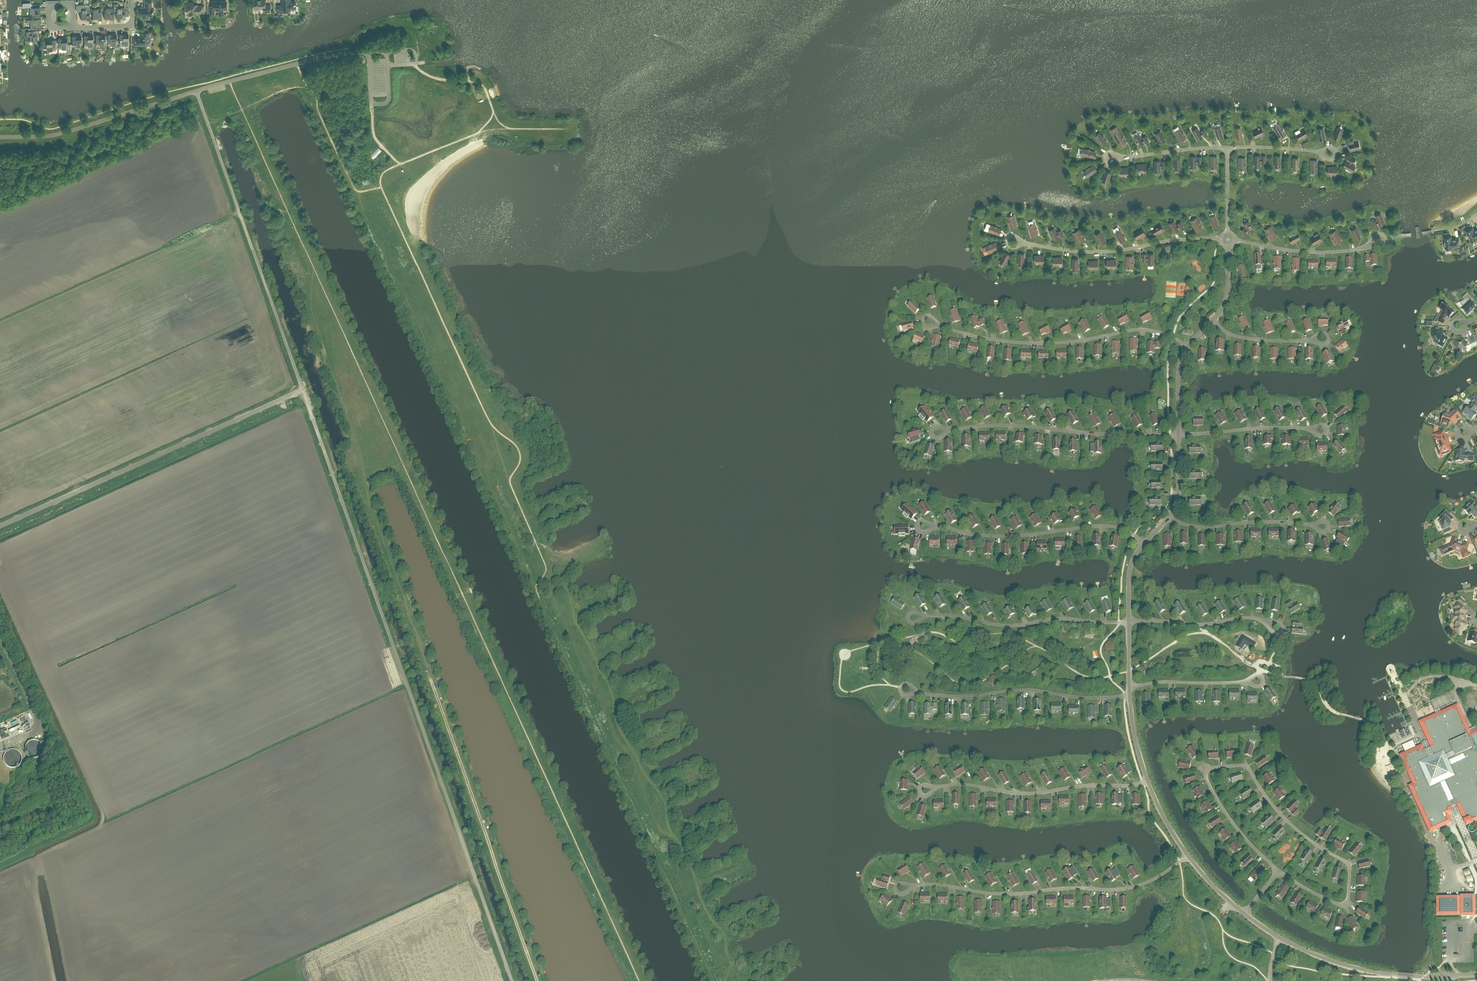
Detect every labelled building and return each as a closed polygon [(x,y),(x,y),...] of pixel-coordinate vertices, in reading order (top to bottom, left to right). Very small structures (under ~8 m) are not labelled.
[(145,6),(144,7),(140,7),(140,16),(142,16),(142,17),(143,18),(144,18),(146,18),(147,18),(147,17),(148,17),(148,16),(153,16),(152,7),(151,0),(144,0),(145,6)] [(271,12),(270,5),(265,5),(265,0),(252,0),(253,9),(264,8),(264,12),(271,12)] [(282,5),(277,5),(277,12),(282,12),(282,13),(289,12),(289,10),(291,10),(291,8),(296,8),(295,1),(290,1),(290,0),(282,0),(282,5)] [(226,5),(226,1),(218,1),(213,1),(213,6),(210,6),(210,14),(214,14),(214,9),(219,9),(219,15),(224,15),(224,9),(227,9),(226,8),(227,8),(227,5),(226,5)] [(198,13),(204,13),(204,5),(197,5),(197,4),(192,4),(192,3),(185,4),(185,12),(189,12),(189,14),(198,14),(198,13)] [(85,19),(90,19),(89,9),(83,9),(83,4),(80,4),(76,5),(76,11),(81,11),(81,20),(85,20),(85,19)] [(125,18),(125,8),(118,8),(118,4),(114,4),(114,18),(116,18),(116,19),(120,19),(120,18),(125,18)] [(30,8),(30,16),(40,16),(40,11),(41,11),(41,7),(30,8)] [(96,19),(101,19),(101,8),(92,9),(93,19),(96,19)] [(108,18),(113,18),(113,8),(104,8),(105,19),(108,19),(108,18)] [(30,22),(31,28),(41,28),(41,23),(41,19),(26,20),(26,22),(30,22)] [(37,31),(26,31),(27,40),(34,40),(34,44),(33,44),(33,49),(37,48),(39,44),(37,44),(37,40),(38,40),(37,36),(37,31)] [(124,34),(119,34),(120,44),(128,44),(128,33),(124,33),(124,34)] [(133,37),(133,45),(145,45),(145,42),(149,42),(149,33),(140,33),(140,36),(133,37)] [(89,35),(84,35),(84,45),(92,45),(92,48),(96,48),(95,42),(93,42),(93,34),(89,35)] [(101,35),(96,35),(96,45),(102,45),(102,49),(105,49),(105,34),(101,34),(101,35)] [(108,34),(108,45),(117,44),(116,34),(113,34),(108,34)] [(77,36),(72,36),(73,46),(81,46),(81,35),(77,35),(77,36)] [(63,38),(58,38),(58,48),(67,48),(67,50),(71,50),(70,44),(67,44),(67,37),(63,37),(63,38)] [(50,40),(50,39),(46,39),(46,40),(43,40),(43,42),(42,42),(42,49),(47,49),(47,50),(55,50),(55,40),(50,40)] [(1282,129),(1280,125),(1278,123),(1273,126),(1272,126),(1281,141),(1284,139),(1283,137),(1286,135),(1283,131),(1283,130),(1282,129)] [(1218,138),(1223,137),(1220,126),(1215,128),(1218,138)] [(1180,128),(1174,131),(1180,142),(1186,138),(1183,134),(1184,133),(1183,132),(1182,132),(1180,128)] [(1207,134),(1204,129),(1201,131),(1202,132),(1200,133),(1197,128),(1192,131),(1198,140),(1203,137),(1201,135),(1203,134),(1204,136),(1207,134)] [(1253,133),(1256,138),(1264,134),(1262,128),(1253,133)] [(1337,128),(1334,138),(1339,140),(1343,130),(1337,128)] [(1122,136),(1120,133),(1119,130),(1113,133),(1121,148),(1124,146),(1123,145),(1126,143),(1123,138),(1124,138),(1123,136),(1122,136)] [(1305,130),(1296,135),(1299,140),(1308,135),(1305,130)] [(1155,134),(1161,143),(1166,140),(1160,131),(1155,134)] [(1103,135),(1102,136),(1099,132),(1094,137),(1102,146),(1107,142),(1103,137),(1104,137),(1103,135)] [(1134,137),(1139,146),(1144,143),(1143,141),(1144,140),(1145,143),(1149,141),(1146,136),(1142,137),(1143,139),(1142,139),(1139,134),(1134,137)] [(1351,150),(1360,148),(1359,143),(1354,144),(1353,140),(1346,142),(1347,146),(1349,145),(1351,150)] [(373,159),(382,150),(378,147),(370,156),(373,159)] [(1094,158),(1095,151),(1090,150),(1090,149),(1088,149),(1084,149),(1082,155),(1094,158)] [(1260,156),(1255,156),(1255,166),(1260,166),(1260,161),(1262,161),(1262,162),(1266,162),(1266,156),(1262,156),(1262,158),(1260,158),(1260,156)] [(1346,161),(1343,166),(1352,171),(1355,166),(1350,163),(1351,162),(1352,163),(1354,159),(1349,156),(1347,160),(1349,161),(1348,162),(1346,161)] [(1196,157),(1191,157),(1191,167),(1196,167),(1196,161),(1198,161),(1198,163),(1202,163),(1202,157),(1198,157),(1198,159),(1196,159),(1196,157)] [(1155,161),(1155,172),(1160,172),(1160,166),(1162,166),(1162,167),(1166,167),(1166,161),(1162,161),(1162,164),(1160,164),(1160,161),(1155,161)] [(1097,171),(1094,165),(1089,168),(1089,167),(1087,168),(1087,169),(1084,171),(1087,177),(1097,171)] [(1106,170),(1102,181),(1108,183),(1111,172),(1106,170)] [(1385,223),(1381,213),(1375,215),(1377,221),(1376,221),(1376,220),(1372,221),(1374,227),(1378,226),(1377,223),(1378,223),(1379,225),(1385,223)] [(1213,227),(1219,225),(1215,214),(1210,217),(1213,227)] [(1014,215),(1008,216),(1009,221),(1008,221),(1009,223),(1011,228),(1017,226),(1014,215)] [(1196,217),(1191,221),(1197,231),(1203,228),(1200,223),(1200,222),(1199,221),(1196,217)] [(1169,223),(1174,232),(1179,230),(1178,227),(1179,227),(1180,229),(1184,227),(1181,222),(1177,224),(1178,225),(1177,225),(1174,221),(1169,223)] [(1249,221),(1244,224),(1246,228),(1245,229),(1244,228),(1241,230),(1244,235),(1247,233),(1246,231),(1247,230),(1249,233),(1254,230),(1249,221)] [(1035,223),(1028,225),(1032,236),(1038,235),(1037,229),(1037,227),(1036,227),(1035,223)] [(999,235),(1002,229),(997,227),(997,226),(995,226),(991,225),(988,231),(999,235)] [(1153,230),(1156,235),(1164,230),(1161,225),(1153,230)] [(1271,226),(1265,229),(1267,233),(1268,235),(1271,240),(1277,236),(1271,226)] [(1356,227),(1351,230),(1356,240),(1361,237),(1356,227)] [(1060,237),(1064,235),(1061,229),(1058,231),(1058,232),(1057,233),(1054,228),(1049,230),(1054,240),(1059,237),(1058,235),(1059,234),(1060,237)] [(1474,230),(1473,228),(1469,229),(1465,230),(1470,241),(1471,240),(1473,242),(1476,240),(1476,238),(1476,237),(1476,228),(1474,230)] [(1079,229),(1073,233),(1079,243),(1085,240),(1082,235),(1083,235),(1082,233),(1081,233),(1079,229)] [(1143,229),(1134,234),(1137,239),(1145,234),(1143,229)] [(1115,233),(1121,242),(1126,239),(1120,230),(1115,233)] [(1342,240),(1336,230),(1330,233),(1332,237),(1331,238),(1332,239),(1333,239),(1336,244),(1342,240)] [(1100,232),(1095,235),(1101,244),(1106,241),(1100,232)] [(1300,238),(1298,233),(1289,238),(1292,243),(1300,238)] [(1319,235),(1311,240),(1314,245),(1322,240),(1319,235)] [(1460,245),(1459,238),(1451,238),(1451,236),(1447,237),(1447,236),(1443,236),(1445,248),(1446,248),(1446,250),(1451,250),(1451,247),(1452,247),(1452,246),(1460,245)] [(988,253),(999,248),(997,242),(992,244),(991,243),(989,244),(990,245),(986,247),(988,253)] [(1005,252),(1000,262),(1005,264),(1010,255),(1005,252)] [(1142,254),(1142,260),(1146,260),(1146,258),(1148,258),(1148,264),(1154,264),(1154,254),(1148,254),(1148,256),(1146,256),(1146,254),(1142,254)] [(1377,266),(1376,255),(1370,256),(1371,259),(1369,259),(1369,256),(1365,257),(1366,263),(1369,262),(1369,261),(1371,261),(1372,266),(1377,266)] [(1470,303),(1473,300),(1467,294),(1463,298),(1465,301),(1460,303),(1460,304),(1461,303),(1463,307),(1461,309),(1467,316),(1467,315),(1468,316),(1471,314),(1470,313),(1475,308),(1470,303)] [(933,297),(928,299),(931,309),(937,307),(933,297)] [(916,314),(920,310),(912,302),(908,306),(916,314)] [(1448,319),(1455,313),(1445,303),(1439,309),(1442,312),(1441,315),(1437,315),(1434,322),(1437,324),(1438,322),(1443,325),(1447,317),(1448,319)] [(957,309),(950,311),(952,316),(951,316),(951,318),(952,317),(954,323),(960,321),(957,309)] [(1143,323),(1152,319),(1149,313),(1140,318),(1143,323)] [(1120,326),(1129,321),(1126,316),(1118,320),(1120,326)] [(985,326),(983,320),(979,321),(980,322),(978,323),(976,317),(971,319),(974,329),(980,327),(979,325),(980,324),(981,327),(985,326)] [(1109,326),(1104,317),(1099,320),(1104,329),(1109,326)] [(1240,324),(1241,325),(1243,330),(1250,327),(1245,317),(1239,319),(1240,323),(1240,324)] [(1085,333),(1090,330),(1085,320),(1080,323),(1085,333)] [(1264,327),(1265,329),(1267,334),(1274,332),(1270,320),(1263,322),(1265,327),(1264,327)] [(1306,332),(1311,331),(1308,320),(1303,322),(1306,332)] [(1002,321),(996,323),(1001,334),(1007,332),(1005,327),(1005,326),(1005,324),(1004,325),(1002,321)] [(1341,330),(1342,331),(1340,332),(1341,336),(1347,333),(1345,330),(1344,330),(1343,329),(1349,327),(1348,326),(1351,325),(1349,321),(1347,322),(1346,321),(1337,326),(1339,331),(1341,330)] [(1021,331),(1023,336),(1029,333),(1025,322),(1018,325),(1020,329),(1019,329),(1020,331),(1021,331)] [(1290,334),(1295,332),(1291,322),(1286,324),(1290,334)] [(902,326),(904,331),(914,328),(912,323),(902,326)] [(1068,325),(1060,330),(1063,335),(1071,330),(1068,325)] [(1048,326),(1039,331),(1042,336),(1050,331),(1048,326)] [(1442,330),(1433,330),(1432,335),(1438,345),(1442,348),(1447,340),(1443,337),(1442,336),(1442,330)] [(923,342),(925,337),(916,333),(914,339),(923,342)] [(938,348),(941,337),(934,335),(933,341),(932,341),(932,342),(932,343),(931,347),(938,348)] [(1468,345),(1469,344),(1470,346),(1476,343),(1474,337),(1464,341),(1464,340),(1454,342),(1456,353),(1459,352),(1460,353),(1463,352),(1463,351),(1466,351),(1466,348),(1468,345)] [(1347,345),(1343,341),(1336,347),(1339,352),(1343,348),(1344,349),(1347,346),(1347,345)] [(1159,349),(1159,343),(1155,343),(1155,346),(1154,346),(1154,343),(1148,343),(1148,353),(1154,353),(1154,348),(1155,348),(1155,349),(1159,349)] [(1325,359),(1327,364),(1333,361),(1329,351),(1324,354),(1326,358),(1325,359)] [(1474,403),(1469,407),(1463,413),(1471,421),(1476,415),(1475,413),(1476,411),(1476,406),(1474,403)] [(1321,405),(1316,408),(1322,418),(1327,415),(1321,405)] [(1009,409),(1008,406),(1001,410),(1004,415),(1002,416),(1004,419),(1006,418),(1005,417),(1010,414),(1008,409),(1009,409)] [(927,423),(933,418),(924,407),(918,412),(927,423)] [(991,416),(985,407),(979,410),(985,419),(991,416)] [(972,417),(967,408),(961,412),(966,421),(972,417)] [(1280,408),(1274,412),(1279,421),(1284,418),(1282,414),(1283,413),(1280,408)] [(1347,412),(1343,408),(1334,415),(1338,419),(1347,412)] [(1265,418),(1260,409),(1255,412),(1260,421),(1265,418)] [(1301,409),(1295,412),(1301,422),(1306,419),(1303,415),(1304,414),(1301,409)] [(951,420),(946,410),(941,413),(946,423),(951,420)] [(1032,415),(1029,410),(1022,414),(1024,416),(1025,416),(1028,420),(1033,417),(1033,418),(1036,417),(1034,414),(1032,415)] [(1056,419),(1051,410),(1045,413),(1048,419),(1049,418),(1051,422),(1056,419)] [(1246,420),(1241,410),(1235,414),(1240,423),(1246,420)] [(1444,415),(1441,423),(1449,426),(1450,422),(1451,420),(1454,424),(1461,418),(1454,411),(1449,416),(1444,415)] [(1078,422),(1073,412),(1067,416),(1070,421),(1071,420),(1073,425),(1078,422)] [(1227,421),(1221,412),(1215,416),(1221,425),(1227,421)] [(1096,417),(1094,413),(1088,417),(1094,427),(1100,424),(1097,419),(1098,418),(1097,417),(1096,417)] [(1120,424),(1114,414),(1108,417),(1111,422),(1111,424),(1112,424),(1114,428),(1120,424)] [(1159,424),(1156,414),(1150,416),(1153,426),(1159,424)] [(1142,425),(1137,415),(1132,418),(1137,428),(1142,425)] [(920,441),(918,434),(920,434),(918,430),(908,433),(909,437),(910,437),(912,443),(910,443),(910,444),(920,441)] [(1443,454),(1450,452),(1448,445),(1447,445),(1446,442),(1447,442),(1444,436),(1443,436),(1442,433),(1435,436),(1438,442),(1436,443),(1437,448),(1437,449),(1438,451),(1439,452),(1442,451),(1443,454)] [(1016,439),(1015,439),(1014,442),(1023,443),(1023,437),(1025,437),(1025,434),(1023,434),(1022,435),(1017,434),(1016,439)] [(1036,438),(1035,444),(1043,445),(1044,442),(1042,442),(1042,437),(1037,436),(1037,435),(1034,435),(1034,438),(1036,438)] [(1263,442),(1263,445),(1271,445),(1271,439),(1273,439),(1273,436),(1270,436),(1270,437),(1264,437),(1264,442),(1263,442)] [(1284,436),(1281,436),(1281,439),(1283,439),(1283,445),(1291,445),(1291,442),(1289,442),(1289,437),(1284,437),(1284,436)] [(1333,446),(1340,454),(1345,449),(1341,445),(1337,442),(1333,446)] [(1095,454),(1101,454),(1101,443),(1095,443),(1095,444),(1090,444),(1090,452),(1095,452),(1095,454)] [(930,457),(934,446),(928,444),(925,455),(930,457)] [(1464,454),(1465,452),(1456,451),(1456,452),(1455,452),(1455,456),(1456,456),(1455,462),(1458,462),(1459,463),(1462,464),(1463,463),(1464,461),(1473,462),(1474,455),(1464,454)] [(1275,511),(1269,502),(1264,505),(1270,514),(1275,511)] [(927,508),(928,508),(925,503),(919,506),(925,516),(930,513),(927,508)] [(1254,513),(1249,503),(1243,507),(1246,512),(1247,511),(1249,516),(1254,513)] [(1310,514),(1312,516),(1314,515),(1313,514),(1318,511),(1317,509),(1318,508),(1316,503),(1309,508),(1312,513),(1310,514)] [(1476,517),(1476,511),(1476,509),(1471,503),(1464,510),(1469,516),(1471,514),(1475,518),(1476,517)] [(1328,513),(1333,516),(1336,512),(1336,513),(1340,508),(1335,504),(1328,513)] [(912,520),(917,514),(907,505),(901,511),(912,520)] [(1290,511),(1292,516),(1297,513),(1298,514),(1300,513),(1299,510),(1297,511),(1294,506),(1287,510),(1288,512),(1290,511)] [(1095,519),(1101,516),(1096,507),(1090,510),(1095,519)] [(1078,512),(1076,509),(1069,513),(1072,518),(1071,519),(1072,522),(1074,521),(1074,519),(1079,517),(1076,512),(1078,512)] [(957,521),(951,511),(945,515),(948,520),(949,520),(952,524),(957,521)] [(1454,519),(1445,511),(1439,518),(1441,521),(1439,523),(1444,535),(1451,531),(1450,528),(1451,522),(1454,519)] [(1041,523),(1036,514),(1030,518),(1035,527),(1041,523)] [(1059,519),(1056,514),(1049,518),(1051,521),(1052,520),(1055,524),(1060,521),(1060,522),(1062,521),(1061,518),(1059,519)] [(977,521),(974,515),(968,519),(973,528),(978,525),(976,521),(977,521)] [(1022,526),(1017,516),(1011,520),(1016,529),(1022,526)] [(1000,527),(995,517),(990,520),(996,530),(1000,527)] [(1338,521),(1339,527),(1344,527),(1345,527),(1346,527),(1346,526),(1351,526),(1350,519),(1338,521)] [(909,535),(909,526),(895,527),(895,535),(909,535)] [(1346,544),(1349,538),(1340,533),(1337,538),(1338,539),(1336,543),(1343,547),(1345,543),(1346,544)] [(907,547),(911,548),(911,550),(917,551),(920,541),(914,539),(914,541),(912,541),(908,544),(907,547)] [(1330,550),(1327,539),(1322,541),(1325,551),(1330,550)] [(1452,545),(1451,546),(1450,545),(1447,547),(1444,548),(1441,549),(1441,551),(1442,554),(1444,555),(1446,554),(1449,552),(1452,551),(1453,549),(1462,553),(1462,554),(1463,557),(1465,558),(1468,556),(1468,555),(1467,552),(1466,551),(1466,550),(1467,550),(1468,545),(1469,545),(1464,543),(1464,544),(1464,545),(1461,544),(1461,543),(1459,543),(1456,542),(1457,541),(1453,539),(1453,540),(1451,544),(1452,545)] [(920,595),(915,598),(918,603),(921,607),(926,604),(920,595)] [(940,595),(935,598),(940,608),(945,605),(943,601),(943,600),(940,595)] [(895,598),(891,604),(901,610),(905,605),(900,601),(899,600),(898,600),(895,598)] [(964,598),(958,601),(961,606),(962,606),(965,610),(970,607),(964,598)] [(1240,598),(1234,601),(1239,610),(1245,607),(1240,598)] [(1073,608),(1068,599),(1062,602),(1067,611),(1073,608)] [(1047,600),(1041,603),(1046,612),(1052,609),(1047,600)] [(1095,611),(1090,601),(1085,604),(1090,613),(1095,611)] [(1112,611),(1108,601),(1103,603),(1106,613),(1112,611)] [(1160,601),(1154,604),(1157,609),(1158,609),(1161,613),(1165,610),(1160,601)] [(1221,601),(1215,605),(1220,614),(1226,610),(1221,601)] [(1291,614),(1300,609),(1297,604),(1292,607),(1292,605),(1293,605),(1291,601),(1286,604),(1288,608),(1290,606),(1291,608),(1288,609),(1291,614)] [(1180,602),(1174,606),(1180,615),(1185,612),(1182,608),(1183,608),(1180,602)] [(1462,624),(1464,622),(1464,620),(1465,619),(1465,618),(1464,618),(1464,617),(1464,615),(1462,613),(1466,609),(1459,603),(1454,608),(1456,610),(1455,612),(1455,615),(1453,616),(1452,617),(1452,621),(1453,622),(1455,622),(1455,626),(1458,628),(1456,630),(1460,634),(1466,628),(1462,624)] [(992,613),(987,604),(982,607),(988,616),(992,613)] [(1202,604),(1197,607),(1203,617),(1208,614),(1202,604)] [(1013,609),(1012,606),(1005,610),(1008,615),(1006,616),(1008,619),(1010,618),(1010,617),(1014,614),(1012,609),(1013,609)] [(1034,612),(1031,607),(1024,612),(1025,614),(1027,613),(1029,617),(1034,615),(1035,616),(1037,614),(1035,612),(1034,612)] [(1299,627),(1299,623),(1293,622),(1293,626),(1295,627),(1295,628),(1293,628),(1292,634),(1302,635),(1303,629),(1297,628),(1298,627),(1299,627)] [(1476,641),(1476,642),(1476,634),(1471,632),(1468,642),(1475,644),(1476,641)] [(1242,650),(1245,645),(1253,650),(1256,644),(1243,636),(1236,647),(1242,650)] [(1269,689),(1264,692),(1270,701),(1276,698),(1273,693),(1272,693),(1269,689)] [(1451,692),(1430,701),(1434,710),(1455,701),(1451,692)] [(892,698),(885,708),(890,712),(893,708),(893,709),(895,707),(894,706),(897,702),(892,698)] [(925,704),(925,715),(931,715),(931,709),(933,709),(933,710),(936,710),(936,704),(932,704),(933,707),(931,707),(931,704),(925,704)] [(1400,756),(1413,785),(1409,787),(1417,804),(1430,833),(1440,828),(1451,823),(1447,815),(1451,813),(1450,809),(1452,808),(1452,809),(1456,808),(1455,806),(1457,805),(1466,826),(1467,825),(1475,822),(1476,821),(1476,727),(1473,728),(1470,730),(1469,731),(1459,710),(1457,706),(1441,713),(1439,709),(1435,711),(1436,715),(1420,723),(1426,736),(1431,747),(1428,749),(1423,751),(1422,747),(1415,750),(1402,756),(1400,756)] [(1415,750),(1422,747),(1418,739),(1397,748),(1400,756),(1402,756),(1415,750)] [(29,756),(31,757),(33,758),(36,758),(38,757),(39,756),(41,755),(42,753),(43,751),(43,748),(43,747),(42,745),(42,744),(40,742),(39,742),(38,741),(36,740),(35,740),(33,740),(31,741),(29,742),(27,744),(26,746),(25,748),(25,750),(26,753),(27,754),(28,755),(29,756)] [(1250,757),(1254,746),(1248,744),(1245,755),(1250,757)] [(1192,746),(1187,750),(1193,759),(1199,754),(1192,746)] [(8,766),(10,767),(11,767),(14,767),(16,767),(18,766),(19,764),(20,762),(21,760),(21,758),(21,756),(20,755),(20,754),(18,752),(16,751),(14,750),(13,750),(11,750),(9,750),(7,752),(5,754),(4,755),(4,758),(4,760),(4,763),(6,764),(7,765),(8,766)] [(1268,762),(1265,757),(1256,763),(1259,768),(1268,762)] [(1190,763),(1180,761),(1179,768),(1189,769),(1190,763)] [(1132,772),(1128,765),(1123,767),(1123,766),(1117,769),(1123,779),(1128,776),(1127,774),(1132,772)] [(940,766),(934,770),(939,779),(945,775),(940,766)] [(1106,766),(1101,769),(1107,778),(1112,775),(1106,766)] [(954,772),(957,777),(965,772),(963,769),(962,767),(954,772)] [(1083,770),(1079,773),(1082,778),(1090,773),(1088,769),(1088,770),(1087,768),(1087,767),(1083,770)] [(917,771),(913,774),(914,774),(914,775),(915,776),(918,779),(925,773),(921,768),(917,771)] [(1065,768),(1059,772),(1064,781),(1070,777),(1065,768)] [(990,778),(984,769),(978,772),(984,781),(990,778)] [(999,776),(1004,785),(1009,782),(1004,773),(999,776)] [(1047,773),(1041,776),(1044,781),(1045,781),(1047,785),(1052,782),(1047,773)] [(1032,783),(1026,774),(1020,777),(1026,786),(1032,783)] [(1241,774),(1231,777),(1232,782),(1243,779),(1241,774)] [(1263,777),(1269,785),(1274,782),(1271,778),(1271,777),(1268,774),(1263,777)] [(1186,784),(1196,780),(1194,775),(1184,778),(1186,784)] [(1204,796),(1200,787),(1195,790),(1194,790),(1196,794),(1197,794),(1199,798),(1204,796)] [(1240,794),(1244,800),(1249,796),(1248,795),(1252,793),(1249,788),(1240,794)] [(1274,793),(1280,800),(1284,797),(1285,797),(1282,793),(1279,789),(1274,793)] [(1123,804),(1123,796),(1118,796),(1118,794),(1112,794),(1112,805),(1118,805),(1118,804),(1123,804)] [(909,806),(913,803),(910,798),(900,804),(904,810),(907,807),(908,808),(909,807),(909,806)] [(1212,810),(1207,802),(1202,805),(1205,809),(1204,809),(1207,813),(1212,810)] [(1249,808),(1253,813),(1262,807),(1259,802),(1255,805),(1254,804),(1249,808)] [(1294,802),(1287,809),(1291,813),(1293,811),(1294,812),(1292,814),(1295,817),(1299,813),(1296,810),(1295,811),(1294,810),(1298,806),(1294,802)] [(921,805),(918,816),(923,817),(926,807),(921,805)] [(1261,823),(1266,828),(1270,824),(1270,823),(1273,820),(1269,816),(1261,823)] [(1221,822),(1218,817),(1209,823),(1212,828),(1221,822)] [(1273,835),(1278,840),(1285,832),(1281,828),(1278,831),(1277,831),(1273,835)] [(1231,837),(1225,829),(1220,832),(1220,833),(1223,837),(1223,836),(1226,840),(1231,837)] [(1319,830),(1316,835),(1319,837),(1320,835),(1322,835),(1320,838),(1325,841),(1331,832),(1326,829),(1323,834),(1322,833),(1322,832),(1319,830)] [(1342,850),(1344,845),(1340,842),(1336,840),(1333,845),(1342,850)] [(1241,849),(1235,842),(1231,846),(1234,849),(1233,850),(1237,853),(1241,849)] [(1361,848),(1357,844),(1350,853),(1354,856),(1361,848)] [(1301,859),(1307,863),(1310,858),(1309,857),(1312,853),(1307,850),(1301,859)] [(1253,859),(1248,855),(1241,863),(1245,867),(1253,859)] [(1315,868),(1321,872),(1326,862),(1322,859),(1319,863),(1318,863),(1315,868)] [(1359,869),(1370,866),(1369,861),(1358,863),(1359,869)] [(921,872),(925,877),(930,873),(923,863),(918,867),(920,871),(921,873),(921,872)] [(1261,864),(1250,877),(1255,881),(1254,881),(1255,881),(1260,875),(1261,875),(1262,874),(1262,873),(1265,870),(1262,868),(1264,866),(1261,864)] [(945,865),(939,869),(944,878),(950,874),(945,865)] [(898,871),(899,873),(901,876),(909,871),(906,866),(902,869),(902,868),(898,870),(898,871)] [(1139,875),(1134,866),(1128,870),(1133,879),(1139,875)] [(1077,874),(1073,867),(1069,870),(1068,869),(1063,872),(1069,881),(1074,878),(1073,877),(1077,874)] [(1333,879),(1338,880),(1341,870),(1336,868),(1333,879)] [(1088,872),(1094,882),(1098,879),(1093,869),(1088,872)] [(1111,870),(1106,873),(1111,883),(1116,880),(1116,878),(1120,876),(1116,869),(1112,871),(1111,870)] [(1046,873),(1051,882),(1057,879),(1052,870),(1046,873)] [(969,871),(964,874),(969,883),(974,881),(969,871)] [(1032,872),(1027,875),(1033,885),(1038,882),(1032,872)] [(985,877),(991,886),(997,882),(991,873),(985,877)] [(1011,882),(1013,887),(1019,883),(1013,873),(1007,876),(1010,880),(1009,880),(1010,882),(1011,882)] [(884,876),(883,880),(884,880),(884,882),(878,880),(877,885),(887,889),(888,883),(886,882),(886,881),(889,882),(890,878),(884,876)] [(1279,890),(1276,894),(1282,898),(1289,888),(1283,884),(1281,888),(1280,888),(1279,889),(1279,890)] [(1297,893),(1291,903),(1296,906),(1302,896),(1297,893)] [(888,906),(892,902),(885,895),(882,898),(881,899),(881,900),(884,903),(884,902),(888,906)] [(1437,899),(1437,916),(1459,916),(1459,914),(1461,914),(1461,917),(1467,917),(1468,917),(1474,917),(1474,910),(1474,909),(1474,897),(1472,897),(1461,897),(1461,902),(1458,902),(1458,898),(1437,899)] [(1111,908),(1111,899),(1106,899),(1106,898),(1100,898),(1100,909),(1106,909),(1106,908),(1111,908)] [(1315,911),(1318,906),(1309,902),(1307,907),(1307,908),(1311,910),(1311,909),(1315,911)] [(903,903),(899,913),(904,915),(908,905),(903,903)] [(1359,908),(1356,913),(1365,919),(1368,914),(1359,908)] [(1332,913),(1323,909),(1321,914),(1326,916),(1325,917),(1330,918),(1332,913)] [(1347,919),(1352,930),(1358,928),(1356,923),(1356,922),(1356,921),(1355,921),(1353,917),(1347,919)]
